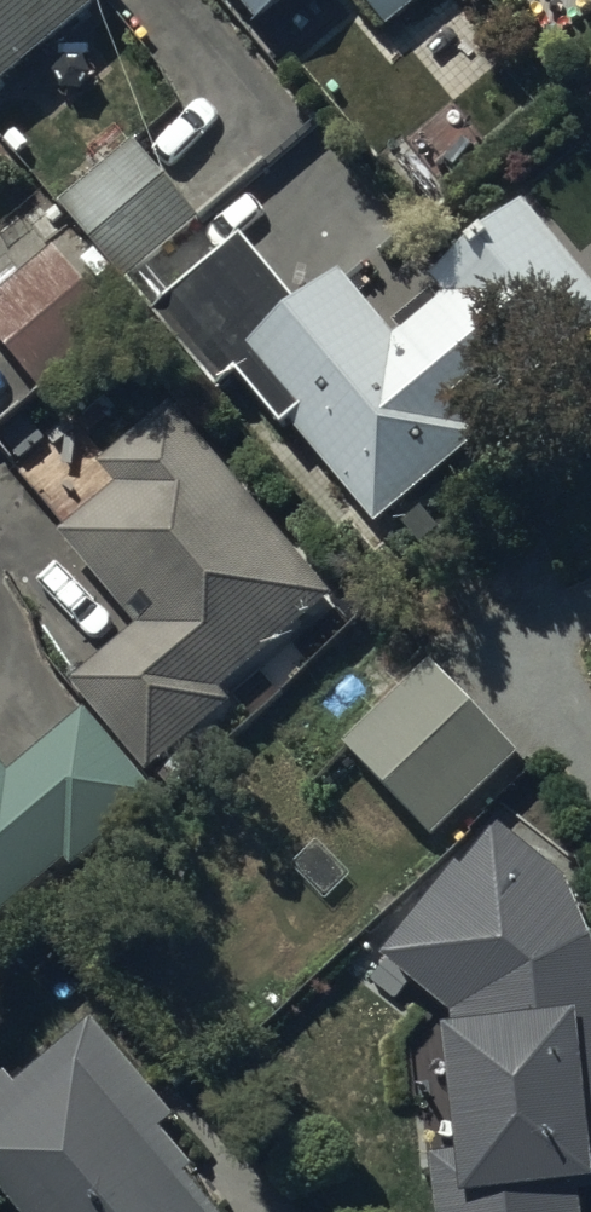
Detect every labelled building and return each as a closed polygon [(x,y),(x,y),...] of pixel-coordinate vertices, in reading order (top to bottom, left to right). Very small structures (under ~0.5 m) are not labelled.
[(111,0),(0,0),(0,92),(111,0)] [(260,29),(295,0),(236,0),(260,29)] [(391,31),(429,0),(366,0),(391,31)] [(138,145),(63,207),(128,285),(203,223),(138,145)] [(245,244),(157,316),(218,390),(238,374),(284,430),(290,425),(377,530),(558,380),(549,369),(590,334),(590,242),(577,254),(535,202),(434,285),(447,300),(396,342),(342,277),(301,311),(245,244)] [(0,298),(0,341),(43,393),(120,328),(56,251),(0,298)] [(332,605),(173,410),(102,469),(120,490),(63,538),(139,630),(72,686),(149,779),(232,710),(221,697),(332,605)] [(521,756),(433,665),(345,747),(435,839),(521,756)] [(0,761),(0,921),(62,867),(67,873),(155,797),(84,716),(14,777),(0,761)] [(394,986),(462,1046),(474,1163),(441,1167),(445,1211),(590,1211),(590,937),(583,918),(510,854),(394,986)] [(0,1086),(0,1181),(26,1211),(223,1211),(167,1146),(185,1131),(95,1025),(17,1091),(7,1080),(0,1086)]
